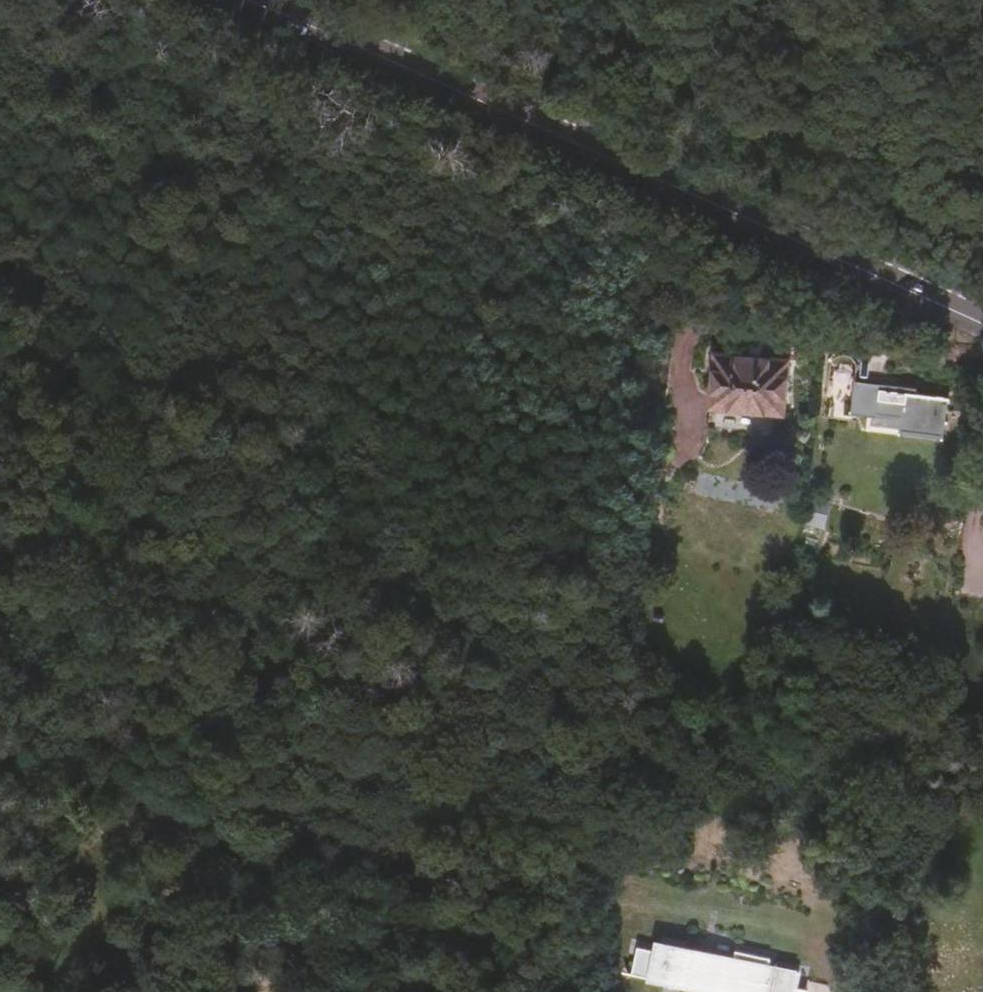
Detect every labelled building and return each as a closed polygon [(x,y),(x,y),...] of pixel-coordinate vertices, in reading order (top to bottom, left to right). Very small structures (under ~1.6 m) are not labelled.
[(700,364),(689,438),(761,450),(773,376),(700,364)] [(855,445),(913,454),(914,441),(932,444),(936,421),(903,414),(904,409),(843,399),(839,429),(856,430),(855,445)] [(914,441),(913,454),(931,457),(932,444),(914,441)] [(777,983),(780,967),(776,967),(777,965),(755,960),(756,955),(715,946),(714,952),(636,935),(634,946),(619,942),(614,968),(609,967),(609,969),(628,972),(628,975),(655,980),(653,991),(786,991),(788,985),(777,983)]
